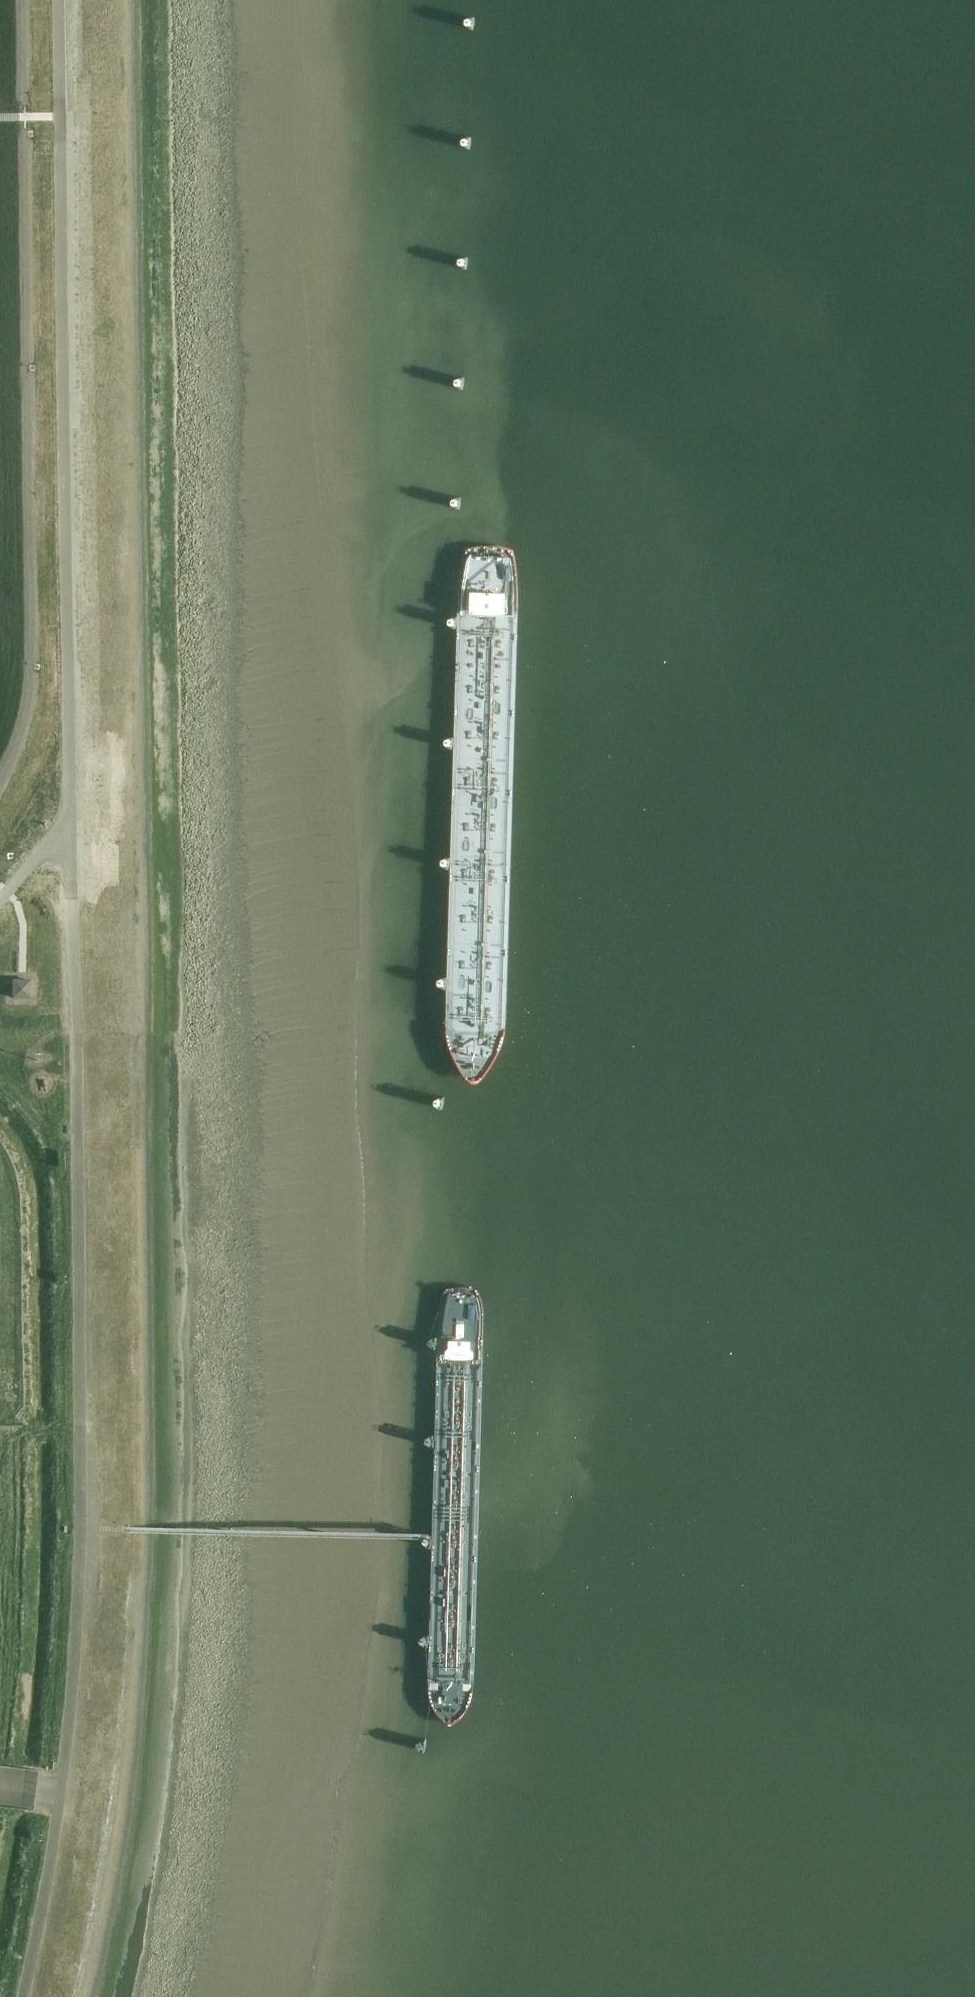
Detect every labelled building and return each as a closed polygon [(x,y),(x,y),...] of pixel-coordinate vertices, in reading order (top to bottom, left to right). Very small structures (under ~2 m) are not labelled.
[(30,979),(12,979),(12,997),(30,997),(30,979)]
